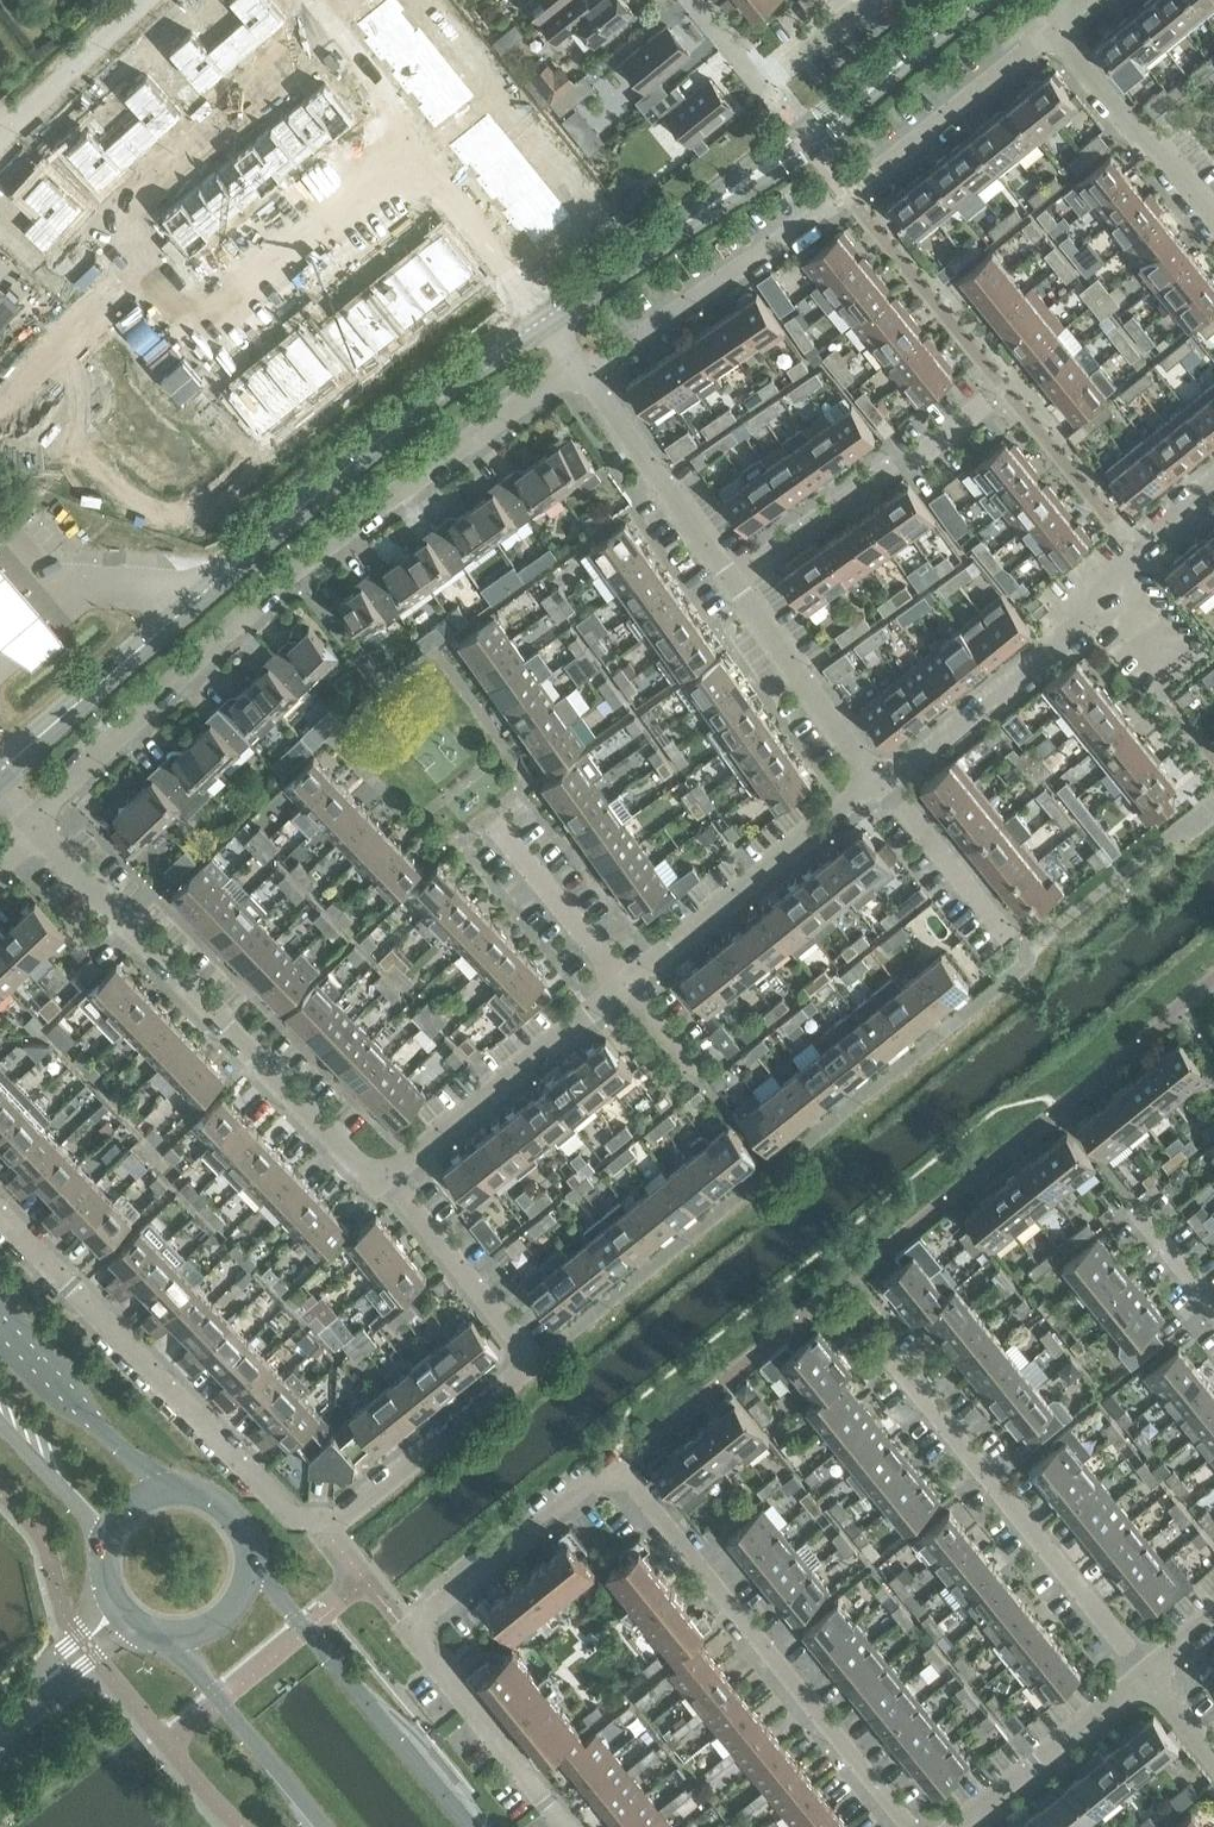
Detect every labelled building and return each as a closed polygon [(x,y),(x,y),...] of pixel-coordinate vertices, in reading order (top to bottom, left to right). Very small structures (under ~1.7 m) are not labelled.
[(247,16),(233,28),(251,48),(266,35),(262,31),(283,13),(272,0),(234,0),(247,16)] [(356,23),(367,36),(363,39),(380,60),(420,28),(419,27),(415,30),(401,12),(404,9),(397,0),(385,0),(356,23)] [(527,2),(543,21),(569,0),(529,0),(527,2)] [(559,41),(580,23),(596,44),(635,13),(625,0),(593,0),(590,2),(588,0),(569,0),(543,21),(559,41)] [(736,5),(732,0),(723,0),(721,2),(729,11),(736,5)] [(776,0),(743,0),(756,16),(776,0)] [(1167,47),(1187,31),(1162,0),(1148,0),(1145,2),(1148,5),(1139,12),(1167,47)] [(1187,31),(1207,14),(1196,0),(1162,0),(1187,31)] [(1207,14),(1213,9),(1213,0),(1196,0),(1207,14)] [(1116,25),(1148,63),(1167,47),(1139,12),(1131,19),(1128,16),(1116,25)] [(515,23),(500,36),(510,48),(525,35),(515,23)] [(692,54),(668,24),(624,60),(648,89),(692,54)] [(1093,49),(1101,58),(1106,55),(1130,84),(1150,68),(1147,64),(1148,63),(1116,25),(1105,34),(1107,37),(1093,49)] [(420,28),(380,60),(381,61),(384,58),(394,70),(390,73),(407,93),(447,61),(446,60),(442,63),(428,45),(431,42),(420,28)] [(173,46),(170,48),(201,84),(222,66),(226,70),(241,57),(223,37),(209,49),(192,29),(181,39),(178,36),(170,43),(173,46)] [(329,46),(322,53),(328,60),(335,54),(329,46)] [(1213,69),(1213,63),(1209,57),(1195,68),(1203,78),(1213,69)] [(447,61),(407,93),(408,94),(411,91),(421,103),(417,106),(435,127),(471,98),(455,78),(458,75),(447,61)] [(301,66),(291,75),(297,82),(307,74),(301,66)] [(1029,86),(1060,125),(1081,108),(1060,82),(1065,79),(1057,70),(1057,69),(1043,80),(1040,77),(1029,86)] [(137,83),(126,93),(143,112),(130,124),(148,145),(163,131),(159,127),(179,108),(147,73),(144,76),(142,73),(134,80),(137,83)] [(585,74),(552,100),(562,113),(596,87),(585,74)] [(291,75),(280,84),(286,91),(297,82),(291,75)] [(678,83),(655,101),(645,110),(656,123),(668,114),(692,143),(735,108),(733,104),(731,106),(722,96),(725,94),(711,78),(688,96),(678,83)] [(1176,99),(1190,88),(1182,79),(1169,90),(1176,99)] [(326,81),(307,96),(336,131),(354,116),(326,81)] [(1169,90),(1165,85),(1144,102),(1155,116),(1176,99),(1169,90)] [(1060,125),(1029,86),(1017,96),(1020,99),(1011,106),(1040,141),(1060,125)] [(266,95),(255,104),(261,111),(272,103),(266,95)] [(307,96),(289,110),(318,145),(336,131),(307,96)] [(255,104),(244,113),(250,120),(261,111),(255,104)] [(989,119),(1020,157),(1040,141),(1011,106),(1003,113),(1000,110),(989,119)] [(289,110),(272,125),(300,160),(318,145),(289,110)] [(484,115),(448,144),(466,166),(469,163),(479,175),(475,178),(476,178),(516,146),(504,132),(500,135),(484,115)] [(226,119),(215,128),(221,135),(232,126),(226,119)] [(971,138),(1000,174),(1020,157),(989,119),(977,128),(980,131),(971,138)] [(272,125),(254,139),(282,174),(300,160),(272,125)] [(75,134),(67,141),(70,144),(67,146),(99,181),(119,163),(123,167),(138,154),(120,134),(106,146),(88,127),(77,137),(75,134)] [(215,128),(204,137),(210,144),(221,135),(215,128)] [(1090,162),(1111,145),(1100,132),(1079,149),(1083,153),(1090,162)] [(949,151),(980,190),(1000,174),(971,138),(963,145),(960,142),(949,151)] [(254,139),(236,154),(264,189),(282,174),(254,139)] [(516,146),(476,178),(493,199),(496,196),(506,208),(502,211),(503,212),(543,180),(531,165),(527,168),(513,150),(516,147),(516,146)] [(940,164),(931,170),(960,206),(968,216),(988,200),(980,190),(949,151),(937,161),(940,164)] [(194,153),(183,162),(189,169),(200,161),(194,153)] [(1077,173),(1090,162),(1083,153),(1069,164),(1077,173)] [(236,154),(218,168),(246,203),(264,189),(236,154)] [(1076,183),(1064,193),(1081,214),(1093,204),(1129,175),(1112,154),(1076,183)] [(183,162),(172,171),(178,178),(189,169),(183,162)] [(218,168),(200,183),(228,218),(246,203),(218,168)] [(44,208),(25,230),(45,249),(66,226),(61,222),(80,201),(45,169),(43,172),(40,169),(33,177),(35,180),(25,191),(44,208)] [(909,184),(940,222),(960,206),(931,170),(923,177),(920,174),(909,184)] [(1056,175),(1042,186),(1050,195),(1064,184),(1056,175)] [(1109,224),(1145,195),(1129,175),(1093,204),(1109,224)] [(165,177),(154,186),(160,193),(171,184),(165,177)] [(543,180),(503,212),(520,232),(523,229),(534,243),(570,214),(558,199),(554,202),(540,183),(543,180)] [(200,183),(182,197),(210,232),(228,218),(200,183)] [(887,208),(894,217),(898,213),(919,239),(940,222),(909,184),(897,193),(899,195),(885,207),(886,209),(887,208)] [(1050,195),(1042,186),(1029,197),(1037,206),(1050,195)] [(636,206),(651,194),(646,188),(641,191),(638,188),(628,196),(636,206)] [(1125,244),(1161,215),(1155,208),(1161,204),(1151,191),(1145,196),(1145,195),(1109,224),(1125,244)] [(182,197),(163,212),(175,227),(172,230),(183,243),(186,241),(192,247),(210,232),(182,197)] [(1038,214),(1049,227),(1058,220),(1047,206),(1038,214)] [(1016,207),(1003,218),(1010,227),(1024,216),(1016,207)] [(1141,264),(1177,235),(1161,215),(1125,244),(1141,264)] [(1010,227),(1003,218),(989,229),(997,238),(1010,227)] [(1033,218),(1023,226),(1034,240),(1044,232),(1033,218)] [(313,308),(312,309),(357,364),(364,359),(374,350),(381,345),(388,339),(398,331),(404,326),(411,320),(422,312),(428,307),(435,301),(445,293),(452,288),(458,282),(469,273),(476,268),(444,228),(419,248),(395,267),(372,286),(348,305),(326,323),(313,308)] [(821,283),(856,254),(850,247),(855,243),(844,230),(804,262),(821,283)] [(1060,241),(1071,255),(1080,247),(1070,234),(1060,241)] [(1158,284),(1193,255),(1177,235),(1141,264),(1158,284)] [(976,239),(962,250),(970,260),(984,249),(976,239)] [(1056,267),(1065,259),(1055,246),(1046,254),(1056,267)] [(1080,247),(1071,255),(1082,268),(1091,261),(1080,247)] [(945,280),(957,270),(970,260),(962,250),(937,271),(945,280)] [(979,297),(1010,271),(993,250),(962,276),(979,297)] [(856,254),(821,283),(837,303),(877,270),(867,258),(862,262),(856,254)] [(1165,311),(1209,275),(1193,255),(1158,284),(1168,297),(1160,304),(1165,311)] [(1065,259),(1056,267),(1067,281),(1077,273),(1065,259)] [(877,270),(837,303),(853,323),(888,293),(881,285),(886,282),(877,270)] [(758,280),(781,314),(795,304),(772,271),(758,280)] [(995,317),(1033,286),(1033,285),(1026,291),(1010,271),(979,297),(995,317)] [(1213,307),(1213,281),(1209,275),(1165,311),(1171,318),(1180,311),(1191,325),(1213,307)] [(1101,297),(1110,290),(1099,276),(1090,284),(1101,297)] [(1081,291),(1092,304),(1101,297),(1090,284),(1081,291)] [(19,303),(0,285),(0,324),(19,303)] [(1011,337),(1049,306),(1033,286),(995,317),(1011,337)] [(1110,290),(1101,297),(1112,311),(1121,303),(1110,290)] [(736,308),(759,341),(764,349),(786,334),(758,293),(756,295),(754,292),(748,291),(740,297),(739,302),(741,305),(736,308)] [(888,293),(853,323),(869,343),(908,310),(898,297),(894,301),(888,293)] [(1101,297),(1092,304),(1103,318),(1112,311),(1101,297)] [(1049,306),(1011,337),(1027,357),(1066,326),(1049,306)] [(736,308),(715,323),(737,356),(759,341),(736,308)] [(249,372),(229,388),(262,429),(271,422),(294,404),(301,398),(309,392),(331,373),(338,368),(339,369),(340,369),(351,360),(356,365),(357,364),(312,309),(300,319),(298,320),(304,327),(287,341),(268,356),(249,372)] [(908,310),(869,343),(885,363),(920,333),(914,326),(918,322),(908,310)] [(795,335),(805,328),(796,314),(786,320),(795,335)] [(1125,322),(1136,335),(1145,327),(1134,314),(1125,322)] [(1200,327),(1208,336),(1213,339),(1213,316),(1200,327)] [(715,323),(694,337),(716,370),(737,356),(715,323)] [(1067,324),(1066,326),(1027,357),(1044,377),(1084,344),(1067,324)] [(1130,339),(1119,326),(1110,333),(1121,347),(1130,339)] [(1145,327),(1136,335),(1147,348),(1156,341),(1145,327)] [(820,349),(805,328),(795,335),(810,356),(820,349)] [(920,333),(885,363),(902,383),(941,350),(931,337),(926,341),(920,333)] [(694,337),(672,352),(702,395),(723,380),(716,370),(694,337)] [(1174,348),(1181,357),(1195,346),(1187,337),(1174,348)] [(1130,339),(1121,347),(1132,360),(1141,353),(1130,339)] [(1084,344),(1044,377),(1060,397),(1100,364),(1084,344)] [(1181,357),(1174,348),(1160,359),(1168,368),(1181,357)] [(824,357),(836,372),(845,364),(833,350),(824,357)] [(941,350),(902,383),(919,404),(954,375),(947,366),(952,363),(941,350)] [(819,351),(810,357),(816,364),(824,358),(819,351)] [(672,352),(651,366),(673,399),(680,409),(702,395),(672,352)] [(809,368),(803,358),(788,368),(795,378),(809,368)] [(845,364),(836,372),(846,384),(855,377),(845,364)] [(1100,364),(1060,397),(1077,418),(1117,385),(1100,364)] [(673,399),(651,366),(629,381),(651,414),(673,399)] [(1134,380),(1142,390),(1155,379),(1148,369),(1134,380)] [(803,381),(810,391),(824,381),(817,371),(803,381)] [(773,378),(759,388),(766,398),(780,388),(773,378)] [(1142,390),(1134,380),(1120,391),(1128,401),(1142,390)] [(810,391),(803,381),(788,391),(795,401),(810,391)] [(766,398),(759,388),(745,397),(751,407),(766,398)] [(1186,404),(1213,439),(1213,398),(1206,388),(1186,404)] [(856,397),(868,412),(877,404),(866,390),(856,397)] [(760,410),(767,420),(781,410),(774,400),(760,410)] [(1094,413),(1102,422),(1115,411),(1108,402),(1094,413)] [(877,404),(868,412),(878,424),(887,435),(890,432),(896,427),(887,417),(877,404)] [(1166,421),(1195,456),(1213,441),(1213,439),(1186,404),(1166,421)] [(831,420),(854,453),(876,437),(853,405),(831,420)] [(731,407),(716,417),(723,427),(738,417),(731,407)] [(767,420),(760,410),(746,420),(753,430),(767,420)] [(833,468),(854,453),(831,420),(825,412),(804,427),(810,435),(833,468)] [(1102,422),(1094,413),(1080,424),(1088,433),(1102,422)] [(723,427),(716,417),(702,426),(709,436),(723,427)] [(1166,421),(1146,437),(1175,472),(1195,456),(1166,421)] [(666,445),(676,459),(699,443),(689,429),(666,445)] [(718,439),(725,448),(739,439),(732,429),(718,439)] [(812,483),(833,468),(810,435),(790,450),(784,442),(784,443),(812,483)] [(1146,437),(1126,453),(1155,489),(1175,472),(1146,437)] [(725,448),(718,439),(704,449),(710,458),(725,448)] [(561,443),(539,459),(564,494),(580,482),(583,487),(588,487),(603,477),(598,469),(576,440),(564,448),(561,443)] [(988,490),(1028,457),(1018,445),(1013,448),(1007,440),(971,469),(988,490)] [(792,498),(812,483),(784,443),(763,458),(792,498)] [(1155,489),(1126,453),(1105,470),(1134,505),(1155,489)] [(762,456),(741,471),(771,513),(792,498),(763,458),(762,456)] [(988,490),(980,497),(996,517),(1005,510),(1040,481),(1034,473),(1038,470),(1028,457),(988,490)] [(503,478),(531,517),(564,494),(539,459),(518,474),(515,469),(503,478)] [(978,480),(967,465),(945,482),(956,497),(978,480)] [(749,528),(771,513),(741,471),(719,486),(749,528)] [(494,491),(473,506),(498,541),(531,517),(503,478),(491,487),(494,491)] [(1021,530),(1060,497),(1050,485),(1046,488),(1040,481),(1005,510),(1021,530)] [(910,484),(888,499),(914,537),(936,521),(910,484)] [(930,500),(930,501),(945,522),(960,511),(945,490),(930,500)] [(1037,550),(1072,521),(1066,513),(1070,510),(1060,497),(1021,530),(1037,550)] [(914,537),(888,499),(867,514),(893,552),(914,537)] [(605,504),(583,519),(592,532),(598,528),(616,515),(608,504),(605,504)] [(437,525),(465,564),(498,541),(473,506),(452,521),(449,517),(437,525)] [(960,511),(945,522),(956,537),(957,537),(971,527),(960,511)] [(867,514),(846,529),(872,567),(893,552),(867,514)] [(1054,571),(1093,538),(1083,525),(1078,528),(1072,521),(1037,550),(1054,571)] [(608,568),(642,544),(626,522),(592,546),(608,568)] [(428,538),(407,553),(432,588),(465,564),(437,525),(425,534),(428,538)] [(872,567),(846,529),(825,544),(851,582),(872,567)] [(1186,550),(1213,585),(1213,544),(1209,537),(1200,544),(1198,541),(1186,550)] [(973,545),(985,560),(994,552),(982,538),(973,545)] [(623,589),(657,565),(642,544),(608,568),(623,589)] [(813,544),(800,553),(831,596),(851,582),(825,544),(817,550),(813,544)] [(520,566),(526,576),(560,555),(554,546),(520,566)] [(1196,606),(1213,591),(1213,585),(1186,550),(1175,560),(1177,563),(1168,570),(1196,606)] [(985,560),(995,572),(1004,565),(994,552),(985,560)] [(383,564),(371,572),(399,611),(432,588),(407,553),(387,568),(383,564)] [(831,596),(800,553),(787,563),(791,568),(782,575),(809,612),(831,596)] [(948,554),(934,565),(941,574),(955,564),(948,554)] [(38,666),(70,638),(0,556),(0,652),(8,645),(38,666)] [(953,574),(960,584),(974,574),(967,564),(953,574)] [(638,610),(672,585),(657,565),(623,589),(638,610)] [(941,574),(934,565),(920,575),(927,584),(941,574)] [(399,611),(371,572),(359,581),(363,586),(341,601),(365,636),(399,611)] [(960,584),(953,574),(939,584),(946,594),(960,584)] [(491,604),(507,593),(493,575),(478,585),(491,604)] [(1010,591),(1017,600),(1031,589),(1023,580),(1010,591)] [(907,584),(892,594),(899,604),(914,594),(907,584)] [(551,591),(559,603),(568,597),(560,585),(551,591)] [(638,610),(627,618),(642,639),(652,631),(687,606),(672,585),(638,610)] [(542,598),(551,609),(559,603),(551,591),(542,598)] [(1027,603),(1039,616),(1051,606),(1040,592),(1027,603)] [(1031,629),(1012,605),(1003,593),(982,610),(1011,646),(1031,629)] [(899,604),(892,594),(878,604),(885,614),(899,604)] [(911,604),(918,614),(932,604),(925,594),(911,604)] [(576,608),(568,597),(559,603),(568,614),(576,608)] [(464,603),(451,612),(460,623),(472,614),(464,603)] [(559,620),(568,614),(559,603),(551,609),(559,620)] [(918,614),(911,604),(897,614),(904,624),(918,614)] [(667,652),(702,627),(687,606),(652,631),(667,652)] [(982,610),(962,627),(991,662),(1011,646),(982,610)] [(865,614),(850,624),(857,634),(872,624),(865,614)] [(476,662),(511,637),(495,616),(461,640),(476,662)] [(447,636),(449,634),(455,630),(447,618),(438,625),(447,636)] [(857,634),(850,624),(836,635),(843,644),(857,634)] [(870,634),(877,644),(891,634),(884,624),(870,634)] [(584,631),(592,643),(601,636),(592,625),(584,631)] [(287,641),(276,651),(310,686),(340,657),(310,626),(291,645),(287,641)] [(674,681),(718,649),(702,627),(667,652),(658,659),(674,681)] [(991,662),(962,627),(942,643),(971,678),(991,662)] [(877,644),(870,634),(856,644),(862,654),(877,644)] [(569,641),(577,653),(586,647),(577,635),(569,641)] [(609,648),(601,636),(592,643),(601,654),(609,648)] [(491,683),(526,658),(511,637),(476,662),(491,683)] [(935,648),(922,659),(951,694),(971,678),(942,643),(937,637),(930,643),(935,648)] [(594,658),(586,647),(577,653),(585,664),(594,658)] [(270,666),(251,683),(281,714),(310,686),(276,651),(266,661),(270,666)] [(824,667),(834,680),(856,664),(847,651),(824,667)] [(722,655),(677,687),(693,709),(703,701),(737,677),(722,655)] [(506,704),(541,679),(526,658),(491,683),(506,704)] [(951,694),(922,659),(902,675),(931,711),(951,694)] [(1078,660),(1043,689),(1060,710),(1095,681),(1078,660)] [(399,670),(394,664),(388,663),(383,667),(389,677),(399,670)] [(1203,675),(1210,684),(1213,681),(1213,666),(1203,675)] [(614,673),(622,684),(631,678),(622,667),(614,673)] [(902,675),(882,691),(911,727),(931,711),(902,675)] [(737,677),(703,701),(718,722),(752,698),(737,677)] [(599,684),(607,695),(616,689),(608,678),(599,684)] [(639,689),(631,678),(622,684),(631,696),(639,689)] [(521,725),(556,700),(541,679),(506,704),(521,725)] [(1095,681),(1060,710),(1076,730),(1115,699),(1106,688),(1103,690),(1095,681)] [(367,682),(362,682),(359,685),(358,690),(362,694),(367,694),(370,690),(370,686),(367,682)] [(229,697),(218,707),(252,742),(281,714),(251,683),(233,701),(229,697)] [(1190,686),(1177,697),(1184,706),(1198,695),(1190,686)] [(616,689),(607,695),(616,706),(624,700),(616,689)] [(911,727),(882,691),(861,708),(890,744),(911,727)] [(566,693),(556,700),(521,725),(536,746),(571,721),(581,714),(566,693)] [(708,729),(723,750),(767,719),(752,698),(718,722),(708,729)] [(661,699),(650,706),(659,717),(660,715),(664,703),(661,699)] [(1115,699),(1076,730),(1092,750),(1128,722),(1121,713),(1124,710),(1115,699)] [(642,713),(650,723),(659,717),(650,706),(642,713)] [(193,740),(223,770),(252,742),(218,707),(207,718),(212,722),(193,740)] [(1033,730),(1017,710),(1003,721),(1020,741),(1033,730)] [(635,734),(644,728),(636,717),(627,723),(635,734)] [(767,719),(723,750),(738,771),(782,739),(767,719)] [(552,768),(586,743),(571,721),(536,746),(552,768)] [(1128,722),(1092,750),(1108,770),(1147,739),(1147,738),(1144,741),(1128,722)] [(315,734),(304,723),(296,731),(307,742),(315,734)] [(998,726),(984,737),(991,746),(1005,735),(998,726)] [(664,744),(672,755),(681,748),(673,737),(664,744)] [(753,792),(763,785),(797,760),(782,739),(738,771),(753,792)] [(1147,739),(1108,770),(1125,790),(1160,761),(1153,753),(1156,750),(1147,739)] [(171,753),(160,764),(200,805),(211,794),(212,787),(208,784),(223,770),(193,740),(175,757),(171,753)] [(1034,764),(1043,757),(1032,743),(1023,751),(1034,764)] [(1008,751),(1025,772),(1034,764),(1023,751),(1020,753),(1015,746),(1008,751)] [(636,760),(643,754),(638,748),(631,753),(636,760)] [(649,754),(658,765),(666,759),(658,748),(649,754)] [(690,760),(681,748),(672,755),(681,766),(690,760)] [(588,751),(545,782),(560,804),(595,779),(603,773),(588,751)] [(285,776),(297,764),(285,752),(273,764),(285,776)] [(303,805),(334,776),(315,757),(285,786),(303,805)] [(958,757),(923,786),(940,807),(975,778),(958,757)] [(1043,757),(1034,764),(1045,778),(1054,770),(1043,757)] [(666,759),(658,765),(666,777),(675,771),(666,759)] [(797,760),(763,785),(778,807),(813,782),(797,760)] [(1160,761),(1125,790),(1149,820),(1176,797),(1169,789),(1177,782),(1160,761)] [(153,778),(135,796),(164,826),(179,812),(182,816),(189,816),(200,805),(160,764),(149,774),(153,778)] [(1034,764),(1025,772),(1035,785),(1045,778),(1034,764)] [(303,805),(292,816),(310,835),(321,824),(352,794),(334,776),(303,805)] [(975,778),(940,807),(956,827),(991,798),(975,778)] [(595,779),(560,804),(575,825),(609,800),(595,779)] [(700,781),(691,788),(699,799),(708,792),(700,781)] [(1058,788),(1069,802),(1078,794),(1067,781),(1058,788)] [(691,805),(699,799),(691,788),(683,794),(691,805)] [(717,804),(708,792),(699,799),(708,810),(717,804)] [(1054,814),(1063,806),(1052,793),(1043,800),(1054,814)] [(339,842),(370,813),(352,794),(321,824),(339,842)] [(1078,794),(1069,802),(1085,822),(1094,814),(1078,794)] [(124,823),(113,833),(134,855),(164,826),(135,796),(116,814),(124,823)] [(991,798),(956,827),(972,847),(1008,818),(991,798)] [(699,799),(691,805),(699,816),(708,810),(699,799)] [(609,800),(575,825),(590,845),(624,821),(609,800)] [(1063,806),(1054,814),(1065,827),(1074,820),(1063,806)] [(1016,812),(1008,818),(972,847),(988,867),(1024,838),(1032,832),(1016,812)] [(357,861),(387,831),(370,813),(339,842),(357,861)] [(1123,850),(1094,814),(1085,822),(1114,857),(1123,850)] [(624,821),(590,845),(605,866),(639,842),(624,821)] [(733,839),(742,833),(734,821),(724,828),(733,839)] [(712,824),(700,832),(705,840),(717,832),(712,824)] [(261,826),(254,834),(263,844),(271,836),(261,826)] [(375,879),(405,850),(387,831),(357,861),(375,879)] [(864,831),(844,847),(870,880),(877,888),(897,872),(891,864),(864,831)] [(246,842),(256,852),(263,844),(254,834),(246,842)] [(271,836),(263,844),(273,854),(281,846),(271,836)] [(1024,838),(988,867),(1005,887),(1040,858),(1024,838)] [(639,842),(605,866),(620,887),(654,863),(639,842)] [(263,844),(256,852),(265,861),(273,854),(263,844)] [(844,847),(824,864),(850,897),(858,907),(878,890),(877,888),(870,880),(844,847)] [(1108,862),(1097,848),(1088,856),(1099,869),(1108,862)] [(175,881),(197,861),(186,849),(164,870),(175,881)] [(1040,858),(1005,887),(1022,908),(1029,902),(1037,910),(1064,888),(1055,877),(1067,868),(1051,849),(1040,858)] [(394,899),(424,869),(405,850),(375,879),(394,899)] [(174,893),(192,912),(223,883),(232,875),(213,855),(174,893)] [(302,878),(309,871),(299,861),(292,868),(302,878)] [(654,863),(620,887),(636,909),(669,885),(677,896),(702,876),(695,866),(670,884),(654,863)] [(830,913),(850,897),(824,864),(804,880),(830,913)] [(409,894),(427,913),(458,884),(439,865),(409,894)] [(319,881),(309,871),(302,878),(312,889),(319,881)] [(279,881),(289,891),(296,884),(286,874),(279,881)] [(838,922),(830,913),(804,880),(784,896),(818,938),(838,922)] [(192,912),(210,931),(241,901),(223,883),(192,912)] [(306,893),(296,884),(289,891),(298,901),(306,893)] [(435,942),(445,932),(476,902),(458,884),(427,913),(417,923),(435,942)] [(920,902),(929,894),(922,886),(913,893),(920,902)] [(251,892),(241,901),(210,931),(228,949),(259,920),(269,910),(251,892)] [(772,922),(790,945),(798,954),(818,938),(784,896),(764,912),(772,922)] [(335,898),(328,905),(337,915),(345,908),(335,898)] [(17,920),(47,951),(66,932),(37,902),(17,920)] [(476,902),(445,932),(463,950),(494,921),(476,902)] [(355,918),(345,908),(337,915),(347,925),(355,918)] [(889,926),(900,917),(893,910),(882,918),(889,926)] [(315,918),(324,928),(332,921),(322,911),(315,918)] [(790,945),(772,922),(764,912),(744,928),(770,961),(790,945)] [(47,951),(17,920),(7,931),(0,924),(0,939),(28,969),(47,951)] [(228,949),(246,968),(277,938),(259,920),(228,949)] [(342,931),(332,921),(324,928),(334,938),(342,931)] [(463,950),(481,969),(511,939),(494,921),(463,950)] [(903,924),(893,933),(899,941),(910,932),(903,924)] [(750,977),(770,961),(744,928),(724,944),(750,977)] [(860,950),(861,949),(871,941),(864,932),(853,941),(860,950)] [(361,940),(371,950),(378,942),(369,933),(361,940)] [(888,950),(899,941),(893,933),(881,942),(888,950)] [(246,968),(264,986),(294,957),(277,938),(246,968)] [(10,986),(28,969),(0,939),(0,976),(10,986)] [(499,987),(529,958),(511,939),(481,969),(499,987)] [(849,959),(860,950),(853,941),(842,950),(849,959)] [(730,993),(750,977),(724,944),(704,961),(730,993)] [(355,945),(348,953),(358,963),(366,955),(355,945)] [(294,957),(264,986),(283,1006),(320,970),(301,950),(294,957)] [(922,970),(952,1007),(966,995),(963,991),(970,986),(943,953),(922,970)] [(82,988),(103,967),(92,956),(71,976),(82,988)] [(853,965),(860,974),(871,965),(864,956),(853,965)] [(499,987),(489,997),(506,1015),(502,1019),(503,1026),(510,1032),(541,1007),(555,995),(543,982),(548,977),(529,958),(499,987)] [(388,968),(398,977),(405,970),(396,961),(388,968)] [(709,1010),(730,993),(704,961),(683,978),(709,1010)] [(97,1020),(137,982),(118,962),(78,1001),(97,1020)] [(848,983),(860,974),(853,965),(842,974),(848,983)] [(826,968),(815,976),(822,984),(833,976),(826,968)] [(415,980),(405,970),(398,977),(408,987),(415,980)] [(938,1018),(952,1007),(922,970),(903,986),(929,1019),(935,1014),(938,1018)] [(375,980),(384,990),(392,983),(382,973),(375,980)] [(10,986),(0,976),(0,996),(10,986)] [(811,993),(822,984),(815,976),(805,985),(811,993)] [(874,992),(912,1039),(927,1027),(923,1023),(929,1019),(903,986),(894,976),(874,992)] [(822,984),(819,987),(827,997),(837,989),(829,979),(822,984)] [(318,981),(288,1011),(306,1030),(337,1001),(318,981)] [(125,1030),(155,1000),(137,982),(97,1020),(115,1039),(125,1030)] [(402,993),(392,983),(384,990),(394,1000),(402,993)] [(898,1050),(912,1039),(874,992),(854,1008),(889,1051),(895,1047),(898,1050)] [(53,994),(39,1008),(49,1019),(64,1005),(53,994)] [(784,997),(773,1006),(780,1014),(791,1006),(784,997)] [(142,1048),(173,1019),(155,1000),(125,1030),(142,1048)] [(421,1007),(431,1017),(438,1010),(429,1000),(421,1007)] [(337,1001),(306,1030),(324,1049),(355,1019),(337,1001)] [(804,1005),(793,1013),(800,1022),(810,1013),(804,1005)] [(770,1023),(780,1014),(773,1006),(763,1015),(770,1023)] [(413,1015),(423,1025),(431,1017),(421,1007),(413,1015)] [(889,1051),(854,1008),(834,1024),(872,1071),(887,1060),(883,1056),(889,1051)] [(448,1020),(438,1010),(431,1017),(440,1027),(448,1020)] [(789,1031),(800,1022),(793,1013),(782,1022),(789,1031)] [(44,1023),(34,1014),(24,1024),(34,1033),(44,1023)] [(433,1035),(440,1027),(431,1017),(423,1025),(433,1035)] [(160,1067),(191,1037),(173,1019),(142,1048),(160,1067)] [(355,1019),(324,1049),(342,1067),(372,1038),(355,1019)] [(747,1041),(760,1031),(751,1020),(739,1030),(747,1041)] [(48,1031),(58,1041),(65,1033),(56,1023),(48,1031)] [(723,1023),(711,1033),(729,1055),(741,1046),(723,1023)] [(858,1083),(872,1071),(834,1024),(824,1032),(832,1043),(823,1051),(849,1084),(855,1079),(858,1083)] [(60,1043),(67,1050),(78,1040),(70,1032),(60,1043)] [(476,1059),(478,1057),(484,1052),(468,1035),(460,1042),(476,1059)] [(160,1067),(151,1075),(169,1094),(178,1085),(209,1056),(191,1037),(160,1067)] [(752,1045),(760,1054),(770,1046),(763,1037),(752,1045)] [(372,1038),(342,1067),(360,1086),(390,1056),(372,1038)] [(587,1055),(613,1088),(634,1071),(607,1038),(587,1055)] [(1181,1041),(1161,1058),(1189,1093),(1210,1076),(1181,1041)] [(17,1054),(30,1055),(31,1045),(17,1044),(17,1054)] [(749,1063),(760,1054),(752,1045),(741,1054),(749,1063)] [(464,1058),(463,1056),(454,1048),(447,1055),(457,1065),(464,1058)] [(75,1059),(84,1069),(92,1061),(82,1051),(75,1059)] [(849,1084),(823,1051),(803,1067),(832,1103),(847,1092),(843,1088),(849,1084)] [(593,1104),(613,1088),(587,1055),(567,1071),(593,1104)] [(197,1105),(227,1075),(209,1056),(178,1085),(197,1105)] [(390,1056),(360,1086),(378,1104),(408,1075),(390,1056)] [(1141,1074),(1169,1109),(1189,1093),(1161,1058),(1141,1074)] [(102,1071),(92,1061),(84,1069),(94,1078),(102,1071)] [(16,1080),(0,1063),(0,1096),(16,1080)] [(818,1115),(832,1103),(803,1067),(783,1083),(809,1116),(815,1111),(818,1115)] [(712,1079),(719,1087),(730,1078),(723,1070),(712,1079)] [(573,1120),(593,1104),(567,1071),(547,1087),(573,1120)] [(1141,1074),(1121,1090),(1149,1125),(1169,1109),(1141,1074)] [(408,1075),(378,1104),(396,1123),(427,1094),(408,1075)] [(34,1099),(16,1080),(0,1096),(0,1132),(34,1099)] [(804,1120),(809,1116),(783,1083),(763,1099),(792,1136),(807,1124),(804,1120)] [(547,1087),(527,1104),(553,1137),(559,1144),(579,1128),(573,1120),(547,1087)] [(118,1088),(110,1095),(110,1096),(120,1105),(128,1098),(118,1088)] [(701,1088),(689,1097),(696,1105),(707,1096),(701,1088)] [(1121,1090),(1101,1107),(1129,1142),(1149,1125),(1121,1090)] [(756,1091),(736,1108),(768,1149),(775,1143),(778,1147),(792,1136),(763,1099),(756,1091)] [(663,1109),(674,1100),(667,1092),(656,1101),(663,1109)] [(224,1095),(193,1125),(212,1144),(242,1114),(224,1095)] [(137,1107),(128,1098),(120,1105),(130,1115),(137,1107)] [(44,1125),(52,1117),(34,1099),(0,1132),(0,1147),(3,1144),(13,1155),(44,1125)] [(533,1153),(553,1137),(527,1104),(507,1120),(533,1153)] [(1080,1123),(1108,1158),(1129,1142),(1101,1107),(1080,1123)] [(670,1112),(659,1121),(667,1130),(677,1121),(670,1112)] [(211,1144),(203,1152),(221,1171),(223,1170),(222,1169),(230,1162),(260,1133),(242,1114),(212,1144),(211,1144)] [(108,1120),(100,1128),(107,1136),(115,1128),(108,1120)] [(539,1160),(533,1153),(507,1120),(487,1136),(513,1169),(519,1176),(539,1160)] [(656,1139),(667,1130),(659,1121),(648,1130),(656,1139)] [(1212,1122),(1203,1130),(1209,1138),(1213,1134),(1213,1124),(1212,1122)] [(627,1124),(616,1132),(623,1141),(633,1132),(627,1124)] [(8,1181),(15,1188),(61,1144),(44,1125),(13,1155),(24,1166),(8,1181)] [(147,1133),(157,1142),(165,1135),(155,1125),(147,1133)] [(710,1142),(739,1179),(754,1167),(751,1163),(757,1158),(731,1125),(710,1142)] [(612,1150),(623,1141),(616,1132),(605,1141),(612,1150)] [(1069,1132),(1048,1149),(1076,1184),(1097,1167),(1069,1132)] [(241,1187),(278,1151),(260,1133),(230,1162),(222,1169),(223,1170),(241,1187)] [(725,1190),(739,1179),(710,1142),(703,1134),(693,1143),(699,1151),(690,1158),(716,1191),(722,1186),(725,1190)] [(493,1185),(513,1169),(487,1136),(467,1152),(493,1185)] [(102,1153),(111,1162),(124,1149),(116,1140),(102,1153)] [(38,1181),(49,1192),(79,1162),(61,1144),(15,1188),(23,1196),(38,1181)] [(630,1144),(619,1153),(627,1162),(637,1153),(630,1144)] [(166,1152),(175,1161),(183,1154),(173,1145),(166,1152)] [(1182,1147),(1172,1154),(1179,1163),(1188,1155),(1182,1147)] [(1076,1184),(1048,1149),(1028,1165),(1056,1200),(1076,1184)] [(265,1199),(296,1170),(278,1151),(241,1187),(240,1188),(258,1206),(265,1199)] [(493,1185),(467,1152),(446,1169),(473,1202),(493,1185)] [(616,1170),(627,1162),(619,1153),(609,1162),(616,1170)] [(1179,1163),(1172,1154),(1163,1162),(1169,1170),(1179,1163)] [(711,1196),(716,1191),(690,1158),(670,1174),(699,1211),(714,1199),(711,1196)] [(589,1159),(579,1168),(586,1177),(588,1174),(596,1168),(589,1159)] [(44,1218),(51,1225),(97,1181),(79,1162),(49,1192),(59,1203),(44,1218)] [(1036,1217),(1056,1200),(1028,1165),(1008,1182),(1036,1217)] [(575,1185),(578,1183),(586,1177),(579,1168),(568,1177),(575,1185)] [(296,1170),(265,1199),(283,1218),(314,1188),(296,1170)] [(1149,1186),(1159,1178),(1153,1170),(1143,1178),(1149,1186)] [(209,1182),(200,1172),(192,1179),(202,1189),(209,1182)] [(586,1177),(578,1183),(584,1192),(595,1183),(588,1174),(586,1177)] [(685,1222),(699,1211),(670,1174),(650,1190),(676,1223),(682,1219),(685,1222)] [(168,1185),(159,1175),(151,1182),(161,1192),(168,1185)] [(188,1179),(181,1187),(190,1197),(198,1189),(188,1179)] [(1163,1185),(1163,1186),(1171,1195),(1179,1188),(1171,1179),(1163,1185)] [(74,1218),(84,1229),(115,1199),(97,1181),(51,1225),(59,1233),(74,1218)] [(1036,1217),(1008,1182),(988,1198),(1016,1233),(1036,1217)] [(574,1200),(584,1192),(578,1183),(575,1185),(575,1186),(567,1192),(574,1200)] [(314,1188),(283,1218),(301,1236),(331,1207),(314,1188)] [(547,1188),(536,1197),(543,1206),(554,1197),(547,1188)] [(671,1228),(676,1223),(650,1190),(639,1199),(635,1194),(631,1193),(624,1199),(659,1243),(674,1232),(671,1228)] [(193,1200),(200,1207),(208,1200),(200,1192),(193,1200)] [(532,1215),(543,1206),(536,1197),(526,1206),(532,1215)] [(995,1250),(1016,1233),(988,1198),(967,1215),(995,1250)] [(103,1248),(134,1219),(115,1199),(84,1229),(103,1248)] [(604,1215),(636,1256),(642,1251),(645,1255),(659,1243),(624,1199),(604,1215)] [(200,1207),(210,1217),(217,1210),(208,1200),(200,1207)] [(1196,1210),(1188,1217),(1192,1221),(1196,1226),(1204,1219),(1212,1213),(1204,1204),(1196,1210)] [(1106,1221),(1116,1213),(1109,1205),(1100,1213),(1106,1221)] [(331,1207),(301,1236),(320,1256),(350,1226),(331,1207)] [(227,1220),(217,1210),(210,1217),(220,1227),(227,1220)] [(551,1210),(540,1218),(546,1226),(557,1218),(551,1210)] [(471,1224),(491,1248),(503,1238),(484,1214),(471,1224)] [(362,1262),(395,1236),(378,1215),(345,1241),(362,1262)] [(631,1260),(636,1256),(604,1215),(584,1231),(590,1239),(619,1276),(634,1264),(631,1260)] [(535,1235),(546,1226),(540,1218),(529,1227),(535,1235)] [(123,1269),(108,1283),(115,1291),(169,1238),(151,1219),(142,1228),(112,1257),(123,1269)] [(1204,1219),(1196,1226),(1204,1236),(1212,1229),(1204,1219)] [(1089,1222),(1079,1230),(1086,1238),(1095,1230),(1089,1222)] [(968,1244),(976,1238),(968,1228),(960,1235),(968,1244)] [(1086,1238),(1079,1230),(1070,1237),(1076,1245),(1086,1238)] [(221,1241),(212,1232),(203,1242),(212,1251),(221,1241)] [(903,1263),(880,1281),(897,1302),(932,1274),(944,1264),(921,1235),(896,1254),(903,1263)] [(378,1282),(411,1256),(395,1236),(362,1262),(378,1282)] [(1099,1236),(1065,1264),(1081,1285),(1116,1257),(1099,1236)] [(169,1238),(115,1291),(122,1299),(138,1284),(148,1295),(187,1257),(169,1238)] [(263,1238),(249,1252),(258,1261),(258,1262),(259,1262),(273,1248),(263,1238)] [(976,1238),(968,1244),(976,1254),(984,1247),(976,1238)] [(605,1287),(619,1276),(590,1239),(570,1255),(596,1288),(602,1283),(605,1287)] [(231,1249),(241,1259),(248,1252),(239,1242),(231,1249)] [(502,1262),(513,1253),(506,1245),(496,1254),(502,1262)] [(562,1245),(542,1261),(579,1308),(594,1296),(591,1293),(596,1288),(570,1255),(562,1245)] [(249,1252),(248,1252),(241,1259),(251,1269),(258,1262),(258,1261),(249,1252)] [(1039,1262),(1046,1270),(1055,1262),(1049,1254),(1039,1262)] [(159,1306),(143,1321),(150,1328),(196,1284),(206,1274),(188,1256),(187,1257),(148,1295),(159,1306)] [(384,1311),(428,1276),(411,1256),(378,1282),(367,1291),(384,1311)] [(1116,1257),(1081,1285),(1098,1305),(1133,1277),(1116,1257)] [(542,1261),(521,1278),(556,1321),(562,1316),(565,1319),(579,1308),(542,1261)] [(1046,1270),(1039,1262),(1030,1270),(1036,1278),(1046,1270)] [(1000,1284),(1008,1278),(1001,1268),(993,1275),(1000,1284)] [(253,1277),(248,1271),(238,1281),(243,1286),(253,1277)] [(282,1292),(290,1284),(280,1274),(272,1282),(282,1292)] [(948,1294),(947,1293),(932,1274),(897,1302),(914,1323),(923,1316),(922,1315),(948,1294)] [(434,1284),(440,1293),(452,1284),(445,1275),(434,1284)] [(1133,1277),(1098,1305),(1114,1325),(1149,1297),(1133,1277)] [(1008,1278),(1000,1284),(1008,1294),(1016,1287),(1008,1278)] [(196,1284),(150,1328),(158,1336),(173,1321),(184,1332),(214,1302),(196,1284)] [(938,1335),(973,1306),(956,1285),(947,1293),(948,1294),(922,1315),(923,1316),(938,1335)] [(297,1307),(305,1300),(295,1290),(287,1297),(297,1307)] [(1046,1313),(1054,1307),(1047,1297),(1039,1304),(1046,1313)] [(1149,1297),(1114,1325),(1125,1339),(1121,1342),(1120,1352),(1132,1367),(1133,1366),(1165,1341),(1165,1340),(1154,1327),(1166,1318),(1149,1297)] [(1032,1307),(1025,1298),(1017,1304),(1024,1314),(1032,1307)] [(214,1302),(184,1332),(194,1343),(179,1357),(186,1365),(232,1321),(214,1302)] [(310,1320),(320,1331),(329,1322),(339,1314),(329,1302),(318,1312),(319,1312),(310,1320)] [(412,1302),(401,1311),(407,1319),(418,1310),(412,1302)] [(954,1355),(990,1326),(973,1306),(938,1335),(954,1355)] [(1062,1316),(1054,1307),(1046,1313),(1054,1323),(1062,1316)] [(397,1328),(407,1319),(401,1311),(390,1320),(397,1328)] [(453,1334),(482,1371),(497,1360),(494,1356),(500,1350),(474,1317),(453,1334)] [(232,1321),(186,1365),(194,1373),(209,1358),(219,1369),(250,1339),(232,1321)] [(345,1341),(329,1322),(320,1331),(336,1348),(345,1341)] [(971,1375),(1006,1346),(990,1326),(954,1355),(971,1375)] [(355,1335),(361,1344),(372,1335),(365,1327),(355,1335)] [(1049,1344),(1057,1338),(1049,1328),(1041,1335),(1049,1344)] [(820,1330),(795,1350),(788,1342),(763,1363),(773,1376),(777,1377),(781,1374),(792,1387),(802,1379),(836,1351),(820,1330)] [(319,1345),(308,1333),(299,1342),(311,1353),(319,1345)] [(433,1351),(459,1384),(465,1379),(468,1383),(482,1371),(453,1334),(433,1351)] [(344,1344),(351,1352),(361,1344),(355,1335),(344,1344)] [(372,1335),(361,1344),(368,1352),(379,1343),(372,1335)] [(1079,1353),(1087,1347),(1079,1337),(1071,1344),(1079,1353)] [(1057,1338),(1049,1344),(1057,1354),(1065,1347),(1057,1338)] [(250,1339),(219,1369),(230,1380),(215,1394),(222,1402),(268,1358),(250,1339)] [(361,1344),(351,1352),(357,1361),(368,1352),(361,1344)] [(987,1395),(1022,1366),(1006,1346),(971,1375),(987,1395)] [(1094,1356),(1087,1347),(1079,1353),(1086,1363),(1094,1356)] [(1162,1396),(1197,1367),(1180,1347),(1145,1375),(1162,1396)] [(413,1367),(442,1404),(457,1392),(454,1388),(459,1384),(433,1351),(413,1367)] [(844,1378),(845,1379),(853,1372),(836,1351),(802,1379),(817,1399),(818,1399),(844,1378)] [(268,1358),(222,1402),(229,1410),(245,1395),(255,1406),(285,1376),(268,1358)] [(1059,1369),(1068,1380),(1071,1380),(1083,1371),(1073,1358),(1059,1369)] [(1003,1415),(1038,1386),(1022,1366),(987,1395),(1003,1415)] [(393,1383),(419,1416),(425,1411),(428,1415),(442,1404),(413,1367),(393,1383)] [(1178,1416),(1213,1387),(1197,1367),(1162,1396),(1178,1416)] [(292,1370),(285,1376),(255,1406),(266,1417),(250,1431),(257,1439),(303,1395),(310,1389),(292,1370)] [(825,1427),(860,1398),(845,1379),(844,1378),(818,1399),(817,1399),(808,1406),(825,1427)] [(373,1399),(403,1436),(417,1424),(414,1421),(419,1416),(393,1383),(373,1399)] [(1054,1397),(1049,1401),(1038,1386),(1003,1415),(1020,1436),(1023,1433),(1034,1446),(1074,1414),(1061,1398),(1054,1397)] [(1213,1420),(1213,1388),(1213,1387),(1178,1416),(1195,1436),(1213,1420)] [(1105,1399),(1118,1415),(1126,1425),(1134,1419),(1126,1409),(1127,1408),(1113,1392),(1105,1399)] [(303,1395),(257,1439),(265,1447),(280,1432),(291,1443),(320,1412),(303,1395)] [(722,1413),(716,1418),(744,1453),(749,1460),(770,1442),(732,1395),(720,1405),(720,1410),(722,1413)] [(841,1447),(876,1418),(860,1398),(825,1427),(841,1447)] [(353,1415),(379,1448),(385,1444),(388,1447),(403,1436),(373,1399),(353,1415)] [(758,1415),(766,1408),(758,1399),(750,1405),(758,1415)] [(774,1418),(766,1408),(758,1415),(766,1424),(774,1418)] [(320,1412),(291,1443),(292,1444),(300,1436),(312,1450),(311,1465),(334,1466),(336,1429),(320,1412)] [(336,1429),(334,1466),(357,1467),(358,1453),(372,1441),(379,1449),(379,1448),(353,1415),(336,1429)] [(716,1418),(696,1434),(724,1469),(744,1453),(716,1418)] [(857,1467),(892,1438),(876,1418),(841,1447),(857,1467)] [(1213,1453),(1213,1420),(1195,1436),(1211,1456),(1213,1453)] [(1112,1437),(1120,1430),(1112,1421),(1104,1427),(1112,1437)] [(1049,1487),(1084,1459),(1093,1451),(1072,1425),(1054,1440),(1058,1445),(1032,1466),(1049,1487)] [(1142,1445),(1150,1439),(1142,1429),(1134,1436),(1142,1445)] [(1120,1430),(1112,1437),(1120,1446),(1128,1440),(1120,1430)] [(724,1469),(696,1434),(676,1450),(704,1485),(724,1469)] [(856,1465),(846,1473),(863,1494),(873,1486),(874,1487),(909,1458),(892,1438),(857,1467),(856,1465)] [(790,1455),(798,1448),(791,1439),(782,1445),(790,1455)] [(1158,1448),(1150,1439),(1142,1445),(1150,1455),(1158,1448)] [(806,1458),(798,1448),(790,1455),(798,1464),(806,1458)] [(703,1486),(704,1485),(676,1450),(669,1456),(664,1451),(650,1462),(689,1509),(709,1493),(703,1486)] [(890,1507),(925,1478),(909,1458),(874,1487),(890,1507)] [(1065,1507),(1100,1479),(1084,1459),(1049,1487),(1065,1507)] [(1144,1476),(1152,1470),(1145,1460),(1137,1467),(1144,1476)] [(1152,1470),(1160,1480),(1173,1469),(1165,1460),(1152,1470)] [(806,1475),(814,1485),(822,1478),(815,1468),(806,1475)] [(1174,1485),(1182,1479),(1175,1469),(1167,1476),(1174,1485)] [(1152,1470),(1144,1476),(1152,1486),(1160,1480),(1152,1470)] [(777,1474),(768,1482),(774,1490),(784,1482),(777,1474)] [(782,1485),(788,1493),(801,1482),(795,1474),(782,1485)] [(925,1478),(890,1507),(906,1527),(942,1499),(925,1478)] [(1081,1527),(1116,1499),(1100,1479),(1065,1507),(1081,1527)] [(1190,1488),(1182,1479),(1174,1485),(1182,1495),(1190,1488)] [(774,1490),(768,1482),(758,1489),(765,1498),(774,1490)] [(808,1506),(816,1499),(809,1490),(801,1496),(808,1506)] [(839,1515),(847,1508),(839,1498),(831,1505),(839,1515)] [(816,1499),(808,1506),(816,1515),(824,1509),(816,1499)] [(1116,1499),(1081,1527),(1098,1547),(1133,1519),(1116,1499)] [(1177,1516),(1185,1510),(1177,1500),(1169,1507),(1177,1516)] [(737,1506),(728,1514),(734,1522),(744,1514),(737,1506)] [(764,1507),(729,1536),(746,1556),(781,1528),(764,1507)] [(847,1508),(839,1515),(855,1535),(863,1528),(847,1508)] [(1213,1520),(1213,1518),(1207,1509),(1199,1516),(1207,1525),(1213,1520)] [(1185,1510),(1177,1516),(1185,1526),(1193,1519),(1185,1510)] [(951,1511),(916,1539),(933,1560),(968,1532),(951,1511)] [(734,1522),(728,1514),(718,1522),(725,1530),(734,1522)] [(1133,1519),(1098,1547),(1114,1567),(1149,1539),(1133,1519)] [(529,1573),(564,1615),(573,1608),(565,1597),(596,1572),(582,1554),(589,1548),(571,1527),(559,1537),(565,1544),(529,1573)] [(781,1528),(746,1556),(762,1576),(797,1548),(781,1528)] [(855,1535),(863,1544),(871,1538),(863,1528),(855,1535)] [(849,1539),(841,1530),(833,1536),(841,1546),(849,1539)] [(1209,1539),(1201,1530),(1193,1536),(1201,1546),(1209,1539)] [(968,1532),(933,1560),(949,1580),(984,1552),(968,1532)] [(623,1613),(631,1622),(673,1588),(645,1552),(652,1546),(642,1534),(620,1552),(626,1559),(608,1573),(633,1604),(623,1613)] [(849,1539),(841,1546),(848,1555),(856,1549),(849,1539)] [(1149,1539),(1114,1567),(1130,1587),(1165,1559),(1149,1539)] [(797,1548),(762,1576),(778,1596),(813,1568),(797,1548)] [(984,1552),(949,1580),(965,1600),(1000,1572),(984,1552)] [(1165,1559),(1130,1587),(1147,1609),(1158,1600),(1165,1608),(1196,1582),(1172,1553),(1165,1559)] [(813,1568),(778,1596),(795,1617),(830,1589),(813,1568)] [(898,1589),(906,1582),(898,1572),(890,1579),(898,1589)] [(1000,1572),(965,1600),(982,1620),(1016,1592),(1000,1572)] [(554,1623),(564,1615),(529,1573),(494,1602),(488,1595),(476,1604),(493,1626),(500,1620),(515,1638),(546,1613),(554,1623)] [(914,1592),(906,1582),(898,1589),(906,1598),(914,1592)] [(892,1593),(884,1583),(876,1590),(884,1600),(892,1593)] [(673,1588),(631,1622),(637,1631),(648,1622),(681,1663),(703,1645),(696,1637),(713,1623),(704,1611),(697,1617),(673,1588)] [(1016,1592),(982,1620),(998,1640),(1033,1612),(1016,1592)] [(822,1650),(857,1622),(840,1601),(805,1629),(822,1650)] [(900,1620),(908,1613),(901,1604),(893,1610),(900,1620)] [(1033,1612),(998,1640),(1014,1660),(1049,1632),(1033,1612)] [(908,1613),(900,1620),(908,1629),(916,1623),(908,1613)] [(931,1613),(923,1619),(930,1629),(938,1622),(931,1613)] [(857,1622),(822,1650),(838,1670),(873,1642),(857,1622)] [(946,1632),(938,1622),(930,1629),(938,1638),(946,1632)] [(1049,1632),(1014,1660),(1030,1680),(1065,1652),(1049,1632)] [(873,1642),(838,1670),(854,1690),(889,1662),(873,1642)] [(933,1660),(941,1653),(933,1643),(925,1650),(933,1660)] [(720,1666),(703,1645),(681,1663),(670,1672),(687,1692),(720,1666)] [(486,1681),(515,1716),(557,1682),(550,1672),(539,1680),(514,1649),(496,1664),(490,1657),(469,1674),(479,1686),(486,1681)] [(962,1668),(970,1662),(963,1652),(955,1659),(962,1668)] [(1065,1652),(1030,1680),(1047,1701),(1082,1672),(1065,1652)] [(941,1653),(933,1660),(940,1669),(948,1662),(941,1653)] [(657,1657),(643,1668),(649,1675),(663,1664),(657,1657)] [(889,1662),(854,1690),(870,1710),(905,1682),(889,1662)] [(978,1671),(970,1662),(962,1668),(970,1678),(978,1671)] [(1205,1671),(1213,1681),(1213,1664),(1205,1671)] [(704,1712),(736,1686),(720,1666),(687,1692),(701,1709),(688,1719),(693,1726),(707,1716),(704,1712)] [(540,1763),(558,1749),(565,1757),(587,1739),(555,1700),(565,1691),(557,1682),(515,1716),(538,1746),(531,1751),(540,1763)] [(905,1682),(870,1710),(886,1730),(921,1702),(905,1682)] [(965,1700),(973,1693),(965,1683),(957,1690),(965,1700)] [(752,1706),(736,1686),(704,1712),(707,1716),(720,1732),(752,1706)] [(636,1700),(641,1706),(655,1695),(650,1689),(636,1700)] [(995,1708),(1003,1702),(995,1692),(987,1699),(995,1708)] [(973,1693),(965,1700),(973,1709),(981,1702),(973,1693)] [(921,1702),(886,1730),(903,1750),(938,1721),(921,1702)] [(1010,1711),(1003,1702),(995,1708),(1002,1718),(1010,1711)] [(618,1714),(624,1722),(637,1710),(631,1703),(618,1714)] [(584,1715),(590,1723),(604,1712),(598,1705),(584,1715)] [(768,1726),(752,1706),(720,1732),(733,1749),(720,1759),(726,1766),(739,1756),(736,1752),(768,1726)] [(997,1723),(989,1713),(981,1719),(989,1729),(997,1723)] [(1130,1727),(1159,1763),(1180,1745),(1155,1715),(1146,1722),(1142,1718),(1130,1727)] [(693,1726),(688,1719),(674,1730),(680,1737),(693,1726)] [(938,1721),(903,1750),(919,1770),(954,1741),(938,1721)] [(663,1732),(668,1739),(676,1733),(670,1726),(663,1732)] [(785,1746),(768,1726),(736,1752),(739,1756),(752,1772),(785,1746)] [(1114,1748),(1139,1779),(1159,1763),(1130,1727),(1118,1737),(1122,1741),(1114,1748)] [(597,1731),(587,1739),(565,1757),(582,1778),(614,1752),(621,1746),(618,1742),(610,1747),(597,1731)] [(681,1740),(676,1733),(668,1739),(674,1746),(681,1740)] [(954,1741),(919,1770),(936,1791),(971,1762),(954,1741)] [(801,1766),(785,1746),(752,1772),(765,1789),(752,1799),(758,1806),(771,1796),(768,1792),(801,1766)] [(641,1758),(647,1765),(660,1754),(655,1747),(641,1758)] [(1090,1760),(1119,1795),(1139,1779),(1114,1748),(1106,1755),(1102,1750),(1090,1760)] [(614,1752),(582,1778),(598,1798),(630,1772),(628,1768),(614,1752)] [(630,1772),(598,1798),(614,1818),(647,1792),(633,1775),(647,1765),(641,1758),(628,1768),(630,1772)] [(726,1766),(720,1759),(706,1770),(712,1777),(726,1766)] [(1074,1781),(1099,1811),(1119,1795),(1090,1760),(1079,1769),(1083,1774),(1074,1781)] [(817,1786),(801,1766),(768,1792),(771,1796),(784,1812),(817,1786)] [(1078,1826),(1080,1826),(1099,1811),(1074,1781),(1065,1788),(1061,1783),(1050,1792),(1078,1826)] [(1181,1790),(1189,1800),(1199,1793),(1191,1783),(1181,1790)] [(817,1786),(784,1812),(796,1826),(807,1826),(833,1806),(817,1786)] [(673,1798),(679,1805),(693,1794),(687,1787),(673,1798)] [(1189,1800),(1181,1790),(1172,1798),(1180,1808),(1189,1800)] [(614,1818),(621,1826),(644,1826),(663,1812),(660,1808),(647,1792),(614,1818)] [(1045,1826),(1078,1826),(1050,1792),(1038,1802),(1042,1807),(1034,1813),(1045,1826)] [(644,1826),(675,1826),(666,1815),(679,1805),(673,1798),(660,1808),(663,1812),(644,1826)] [(758,1806),(752,1799),(739,1810),(744,1818),(758,1806)] [(833,1806),(807,1826),(848,1826),(849,1826),(833,1806)] [(1193,1811),(1173,1826),(1206,1826),(1193,1811)] [(1034,1813),(1025,1820),(1021,1815),(1010,1825),(1012,1826),(1045,1826),(1034,1813)] [(1145,1826),(1157,1826),(1159,1825),(1151,1815),(1142,1823),(1145,1826)]
